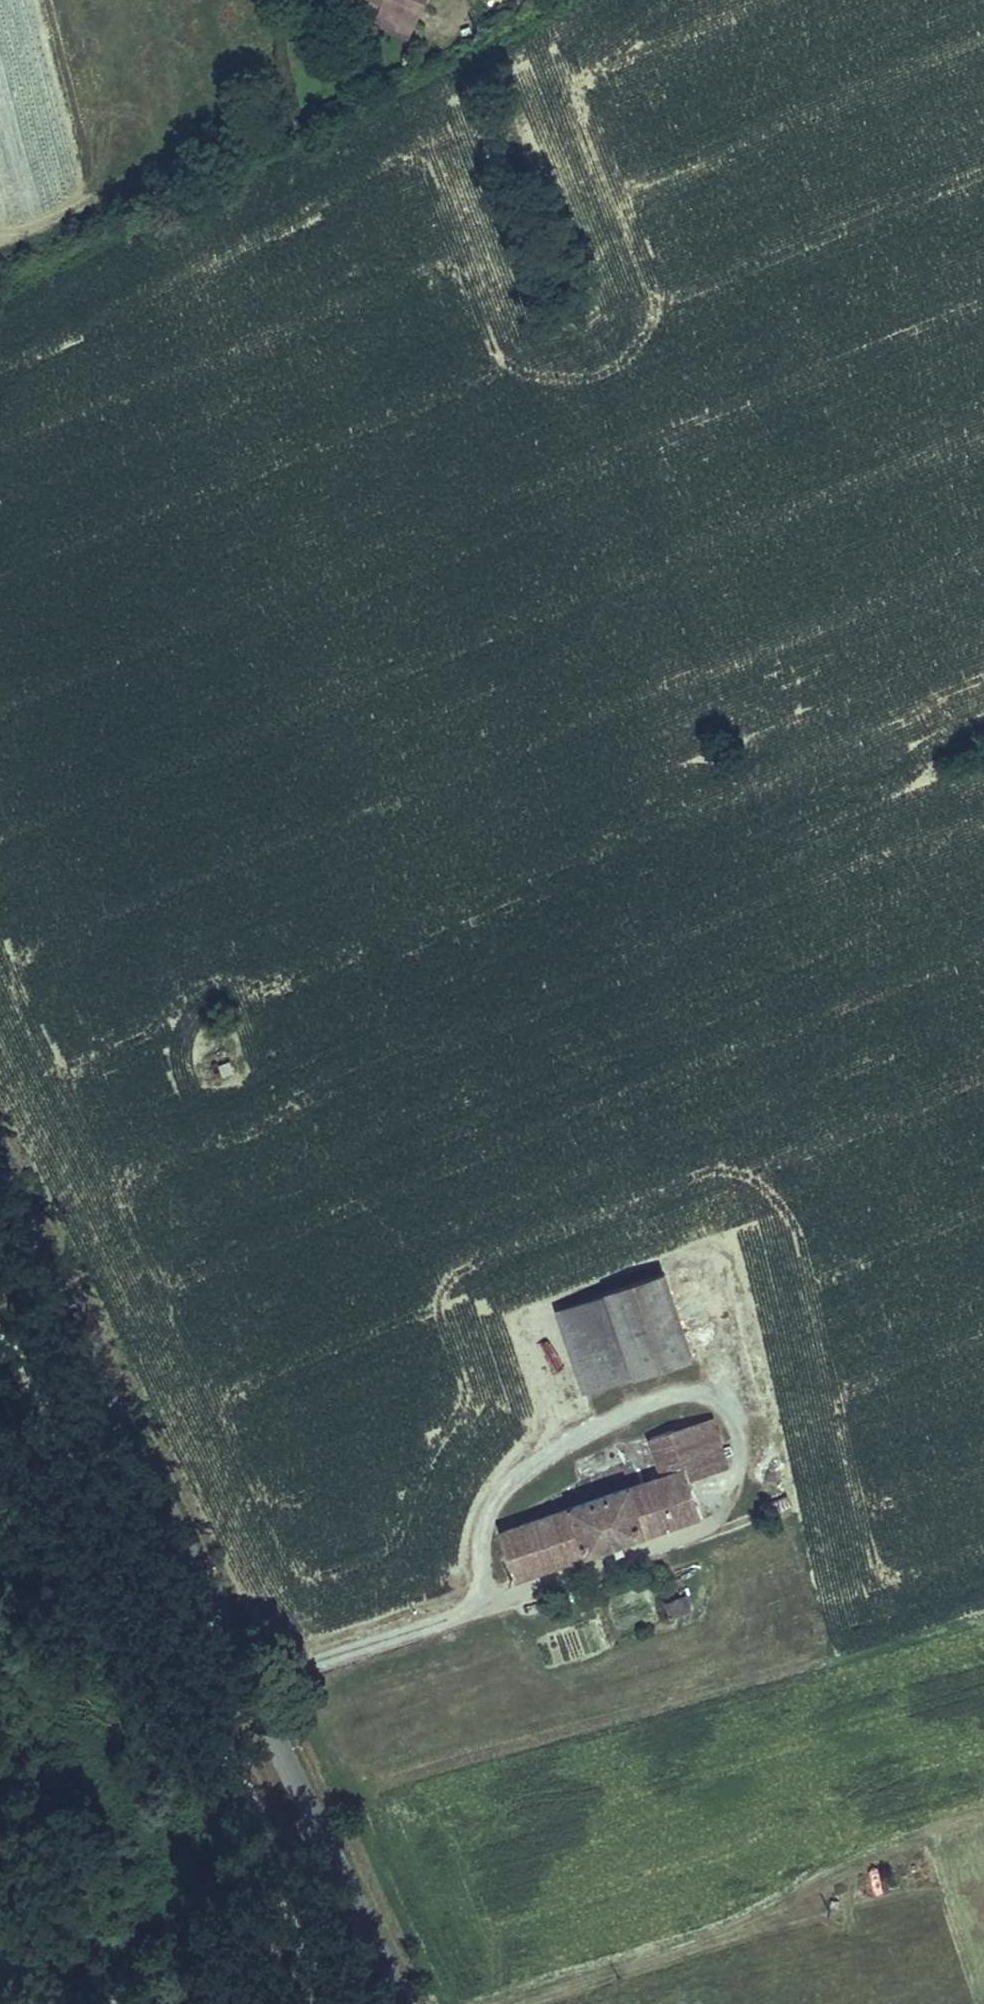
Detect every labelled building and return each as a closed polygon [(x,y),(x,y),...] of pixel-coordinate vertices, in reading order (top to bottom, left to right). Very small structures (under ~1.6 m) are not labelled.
[(383,0),(357,0),(381,11),(385,1),(383,0)] [(385,1),(381,11),(378,16),(413,32),(428,0),(383,0),(385,1)] [(555,1312),(582,1393),(634,1375),(634,1377),(690,1358),(662,1275),(555,1312)] [(657,1480),(502,1533),(516,1579),(702,1516),(689,1478),(715,1469),(709,1449),(720,1445),(712,1421),(651,1442),(661,1471),(655,1473),(657,1480)] [(709,1449),(715,1469),(727,1465),(720,1445),(709,1449)] [(688,1594),(667,1601),(672,1616),(693,1609),(688,1594)]
